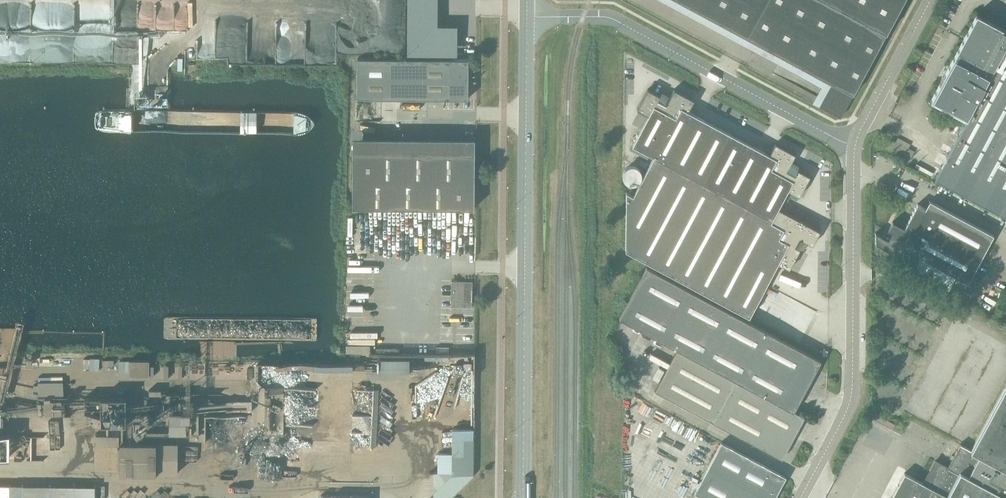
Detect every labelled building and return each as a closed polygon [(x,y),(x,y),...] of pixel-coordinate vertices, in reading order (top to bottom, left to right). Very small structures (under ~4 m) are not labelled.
[(821,85),(812,102),(819,105),(820,103),(822,100),(823,98),(826,92),(831,82),(757,42),(734,30),(678,0),(662,0),(821,85)] [(831,82),(822,100),(819,105),(840,117),(852,94),(853,94),(886,32),(903,0),(678,0),(831,82)] [(139,27),(187,28),(188,2),(140,1),(139,27)] [(976,14),(948,66),(939,83),(930,100),(960,116),(965,119),(951,145),(946,154),(942,162),(938,170),(934,177),(1005,216),(1005,30),(976,14)] [(468,78),(468,58),(357,58),(357,98),(381,98),(449,98),(468,98),(468,78)] [(943,75),(948,66),(945,65),(936,81),(939,83),(943,75)] [(704,183),(730,133),(700,117),(697,116),(690,112),(688,111),(693,101),(694,99),(674,89),(673,90),(670,96),(669,98),(666,97),(667,96),(666,96),(666,95),(665,94),(664,94),(663,94),(663,95),(660,94),(660,95),(647,89),(637,107),(637,109),(648,115),(646,118),(640,130),(632,145),(653,156),(704,183)] [(803,187),(810,176),(797,169),(798,168),(794,166),(790,163),(791,161),(795,154),(775,143),(769,154),(767,153),(765,152),(761,150),(756,147),(730,133),(704,183),(772,220),(778,208),(788,190),(799,196),(803,187)] [(352,137),(352,151),(474,152),(474,138),(352,137)] [(890,137),(885,148),(908,160),(914,150),(890,137)] [(474,208),(474,152),(352,151),(352,207),(474,208)] [(812,244),(820,230),(811,226),(780,209),(778,208),(772,220),(704,183),(653,156),(633,195),(626,191),(625,250),(646,261),(749,317),(751,313),(755,304),(759,297),(764,288),(766,284),(769,279),(772,272),(776,265),(778,263),(787,268),(789,268),(790,267),(799,250),(800,248),(801,249),(805,241),(808,242),(812,244)] [(934,172),(916,162),(914,165),(932,175),(934,172)] [(637,183),(638,182),(639,181),(640,180),(640,179),(641,178),(641,177),(641,176),(641,175),(641,174),(641,172),(641,171),(640,170),(639,169),(638,168),(637,167),(636,167),(635,166),(633,166),(632,166),(631,166),(630,166),(629,166),(627,167),(625,168),(625,169),(624,170),(623,171),(623,173),(623,174),(623,175),(623,176),(623,177),(623,178),(624,180),(625,181),(626,182),(627,183),(628,183),(629,184),(631,184),(632,184),(633,184),(634,184),(635,184),(637,183)] [(984,251),(993,234),(929,200),(927,204),(925,208),(917,204),(904,227),(892,221),(888,230),(892,232),(888,239),(886,238),(879,235),(875,232),(875,243),(915,265),(920,257),(967,282),(984,251)] [(813,356),(646,267),(619,318),(677,348),(736,380),(795,411),(796,408),(795,407),(797,404),(801,397),(802,394),(804,391),(820,360),(813,356)] [(471,307),(472,281),(451,281),(451,306),(471,307)] [(443,353),(443,345),(419,344),(419,352),(443,353)] [(795,411),(736,380),(677,348),(655,390),(781,458),(782,458),(791,442),(796,432),(799,426),(801,421),(804,417),(804,416),(795,411)] [(131,356),(131,372),(151,372),(151,356),(131,356)] [(77,367),(101,368),(101,359),(77,358),(77,367)] [(281,358),(281,368),(363,368),(363,362),(363,358),(281,358)] [(381,363),(381,370),(411,370),(411,362),(411,358),(381,358),(381,363)] [(64,379),(40,379),(40,393),(64,394),(64,379)] [(1004,387),(1001,392),(999,397),(996,401),(994,406),(991,410),(989,415),(986,420),(984,424),(979,433),(976,438),(974,443),(971,447),(971,449),(960,444),(959,445),(955,453),(1005,481),(1005,383),(1004,387)] [(128,392),(104,392),(104,415),(128,415),(128,392)] [(89,409),(87,401),(75,404),(77,411),(89,409)] [(200,412),(169,412),(169,434),(186,434),(186,433),(198,433),(198,425),(200,425),(200,412)] [(896,425),(871,412),(869,416),(894,429),(896,425)] [(454,423),(454,467),(435,467),(435,497),(448,497),(474,473),(474,437),(474,424),(454,423)] [(121,431),(97,430),(97,439),(121,440),(121,431)] [(177,473),(177,442),(119,442),(119,472),(177,473)] [(786,476),(774,470),(721,442),(694,493),(704,497),(774,497),(786,476)] [(955,453),(947,467),(935,460),(923,483),(904,473),(901,478),(898,483),(895,489),(892,494),(890,497),(1005,497),(1005,481),(955,453)] [(11,481),(11,497),(96,497),(96,483),(11,481)]
